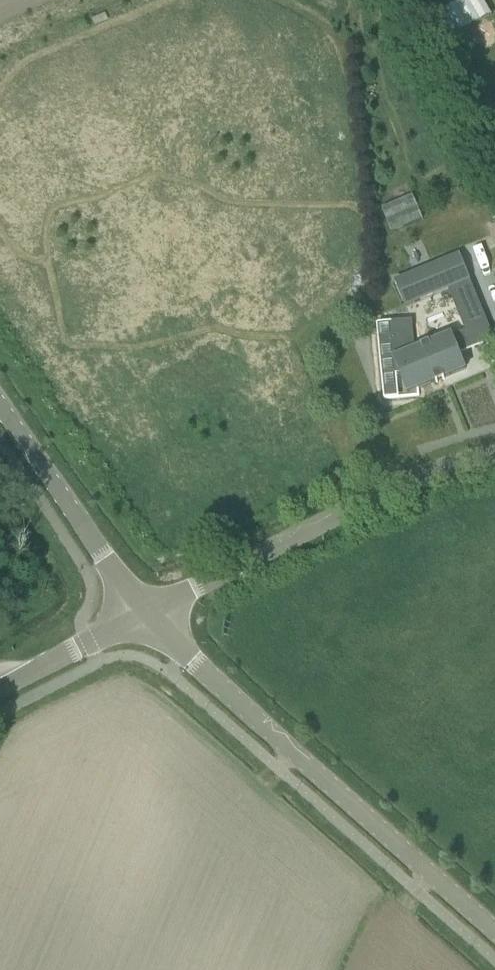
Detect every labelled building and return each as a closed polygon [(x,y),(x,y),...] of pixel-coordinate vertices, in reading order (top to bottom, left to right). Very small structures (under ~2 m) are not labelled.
[(418,19),(433,47),(492,15),(484,0),(462,0),(440,12),(438,8),(418,19)] [(413,194),(381,207),(390,232),(423,220),(413,194)] [(492,336),(460,257),(402,281),(411,303),(447,288),(470,345),(492,336)] [(414,351),(411,321),(389,323),(395,377),(399,375),(407,394),(465,370),(451,336),(414,351)]
